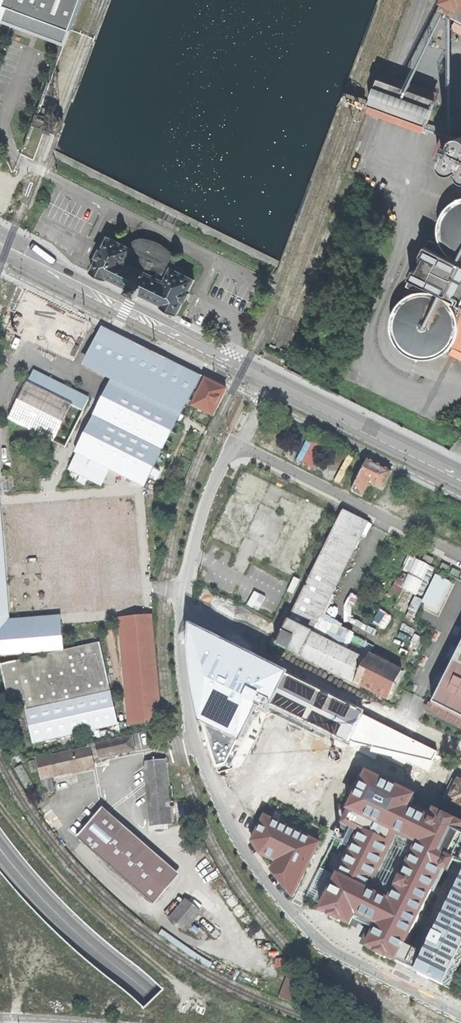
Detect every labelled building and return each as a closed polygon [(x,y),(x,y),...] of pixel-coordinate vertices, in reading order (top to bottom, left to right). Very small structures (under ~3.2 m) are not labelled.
[(64,44),(69,29),(71,29),(82,0),(5,0),(4,4),(6,5),(0,20),(64,44)] [(450,4),(455,7),(452,13),(459,17),(460,18),(460,0),(452,0),(450,4)] [(371,104),(426,125),(436,98),(380,78),(371,104)] [(450,159),(452,156),(455,154),(459,153),(460,154),(460,152),(459,150),(458,148),(458,144),(459,141),(460,139),(448,133),(438,153),(450,159)] [(459,153),(455,154),(452,156),(450,159),(449,162),(450,166),(451,168),(453,170),(455,172),(459,172),(460,172),(460,154),(459,153)] [(460,349),(460,199),(454,203),(448,210),(444,217),(442,225),(441,233),(443,240),(447,248),(446,249),(442,246),(437,241),(433,239),(424,255),(425,256),(428,257),(421,270),(417,269),(409,285),(413,288),(425,288),(425,291),(422,291),(416,292),(410,295),(404,300),(399,306),(395,313),(393,320),(393,327),(394,332),(397,340),(401,346),(406,351),(413,355),(420,357),(429,358),(437,356),(445,352),(452,346),(460,349)] [(162,306),(177,314),(184,299),(185,300),(190,292),(188,291),(194,278),(173,268),(175,259),(172,253),(168,249),(161,245),(152,241),(143,239),(135,241),(131,247),(109,237),(103,249),(102,249),(98,257),(99,258),(92,272),(106,279),(108,276),(129,287),(128,290),(133,292),(137,294),(140,296),(141,293),(163,304),(162,306)] [(110,380),(69,468),(103,485),(109,472),(145,487),(168,443),(188,403),(213,416),(226,389),(118,335),(102,327),(82,366),(110,380)] [(210,336),(209,338),(219,343),(221,339),(214,335),(211,334),(210,336)] [(84,406),(29,379),(10,418),(67,445),(84,406)] [(1,469),(15,468),(11,429),(0,430),(0,454),(1,469)] [(310,435),(301,462),(319,468),(329,441),(310,435)] [(368,460),(352,490),(368,497),(372,486),(386,491),(395,473),(382,467),(368,460)] [(9,618),(0,506),(0,618),(9,618)] [(310,632),(367,519),(344,508),(276,643),(388,699),(402,671),(369,655),(366,660),(310,632)] [(418,558),(412,573),(407,588),(421,594),(427,578),(428,579),(434,564),(418,558)] [(441,609),(454,581),(440,574),(426,602),(441,609)] [(439,627),(460,637),(424,712),(460,730),(460,587),(439,627)] [(126,610),(127,619),(151,616),(150,608),(126,610)] [(2,654),(64,650),(62,623),(61,613),(9,618),(0,618),(0,644),(2,644),(2,654)] [(156,675),(151,616),(127,619),(136,725),(161,723),(156,675)] [(131,726),(136,725),(127,619),(121,620),(131,726)] [(432,762),(437,752),(352,710),(193,630),(192,641),(193,670),(197,693),(202,718),(209,745),(217,767),(225,764),(233,769),(263,709),(334,745),(338,737),(353,744),(432,762)] [(106,649),(119,646),(116,634),(104,637),(106,649)] [(117,725),(99,644),(16,662),(25,706),(11,709),(19,746),(88,731),(117,725)] [(134,744),(132,737),(89,747),(90,749),(38,761),(45,792),(52,791),(49,775),(93,766),(92,760),(135,750),(134,744)] [(17,762),(24,759),(16,743),(13,754),(17,762)] [(34,760),(28,762),(32,784),(21,765),(14,769),(27,791),(34,788),(40,785),(34,760)] [(153,822),(167,821),(161,761),(147,763),(153,822)] [(441,992),(444,985),(454,982),(452,973),(459,971),(457,962),(460,960),(460,824),(434,811),(430,819),(408,808),(413,796),(367,773),(349,810),(338,805),(327,827),(256,792),(248,807),(264,815),(251,840),(254,845),(261,855),(275,861),(270,869),(293,896),(330,916),(330,917),(331,917),(330,919),(338,923),(338,921),(339,921),(340,921),(355,928),(357,928),(358,926),(360,924),(364,926),(366,928),(359,943),(377,951),(376,953),(377,953),(375,957),(379,959),(383,961),(385,957),(386,957),(387,956),(390,958),(387,964),(441,992)] [(459,780),(449,800),(460,806),(460,781),(459,780)] [(245,821),(251,824),(256,812),(251,810),(245,821)] [(81,839),(138,889),(162,862),(104,812),(81,839)] [(151,901),(175,873),(162,862),(138,889),(151,901)] [(186,929),(199,913),(188,903),(174,918),(186,929)] [(169,913),(173,916),(181,907),(177,904),(169,913)] [(282,997),(296,1002),(301,985),(287,981),(282,997)]
